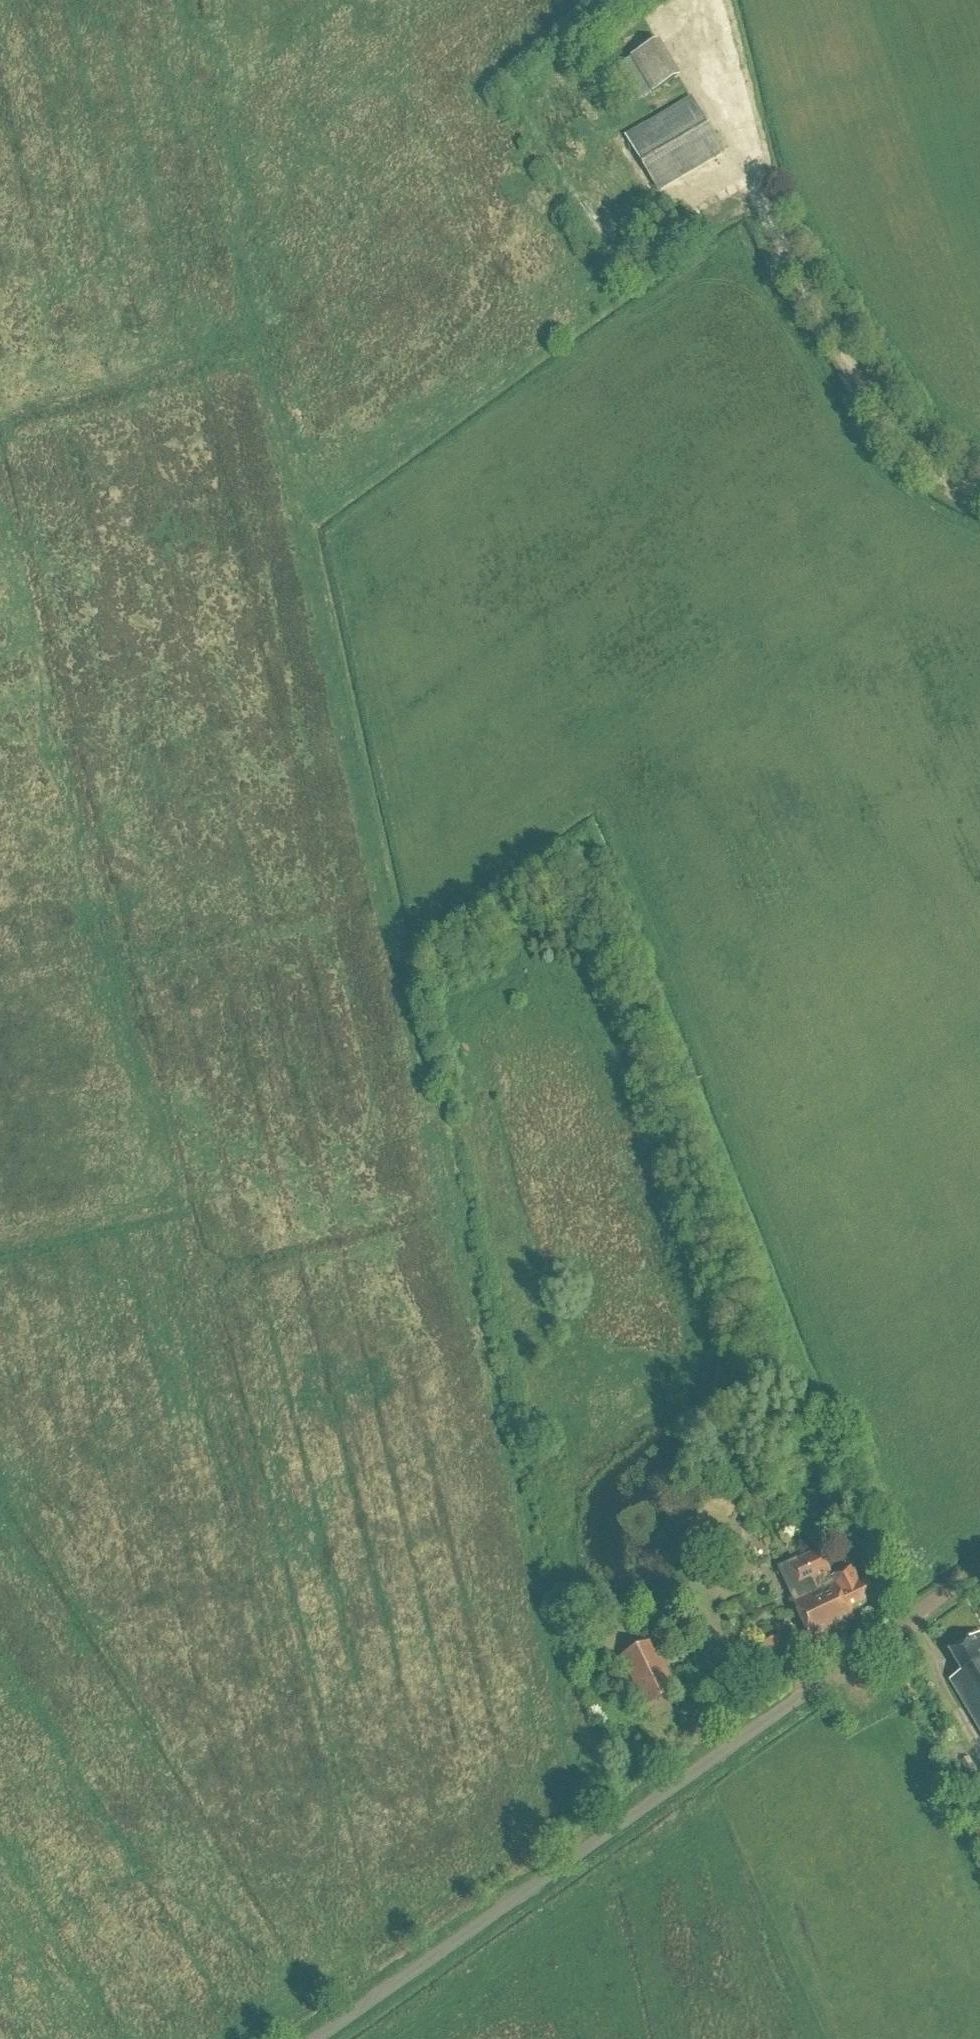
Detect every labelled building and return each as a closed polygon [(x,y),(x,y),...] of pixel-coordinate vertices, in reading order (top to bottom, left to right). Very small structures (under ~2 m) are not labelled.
[(660,41),(631,58),(651,94),(681,78),(660,41)] [(661,192),(723,155),(690,100),(628,138),(661,192)] [(778,1569),(794,1602),(814,1646),(855,1627),(849,1612),(875,1600),(866,1581),(859,1585),(852,1569),(834,1578),(821,1549),(778,1569)] [(623,1652),(635,1630),(621,1621),(608,1643),(623,1652)] [(782,1634),(761,1644),(767,1655),(787,1645),(782,1634)] [(979,1636),(970,1641),(949,1653),(962,1675),(950,1683),(979,1731),(979,1638),(979,1636)] [(621,1657),(645,1708),(678,1692),(654,1642),(621,1657)] [(684,1695),(673,1699),(678,1713),(689,1710),(684,1695)]
